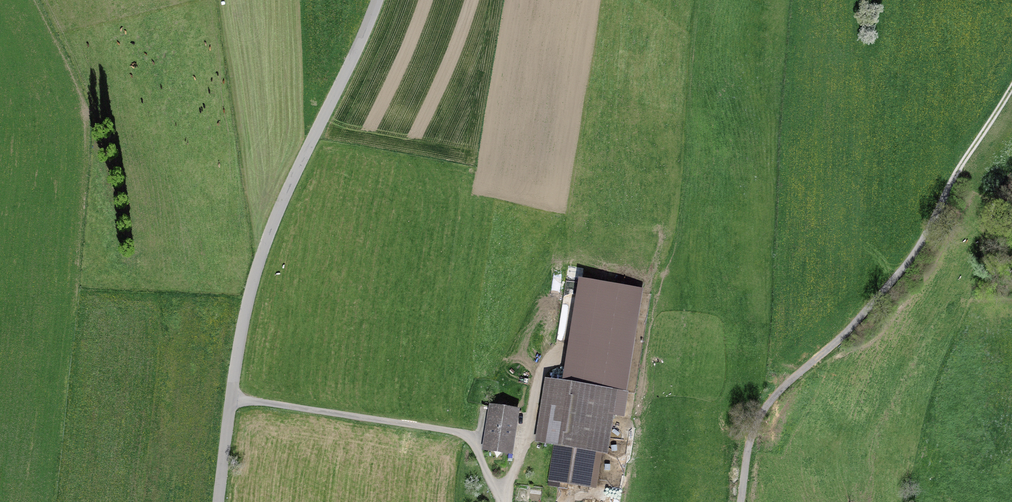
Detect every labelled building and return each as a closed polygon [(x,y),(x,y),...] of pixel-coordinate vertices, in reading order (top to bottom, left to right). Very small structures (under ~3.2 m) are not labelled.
[(575,281),(558,383),(542,380),(532,445),(552,448),(547,482),(593,489),(598,455),(605,456),(611,416),(620,418),(624,393),(640,291),(575,281)] [(520,408),(490,403),(483,449),(513,454),(520,408)]
